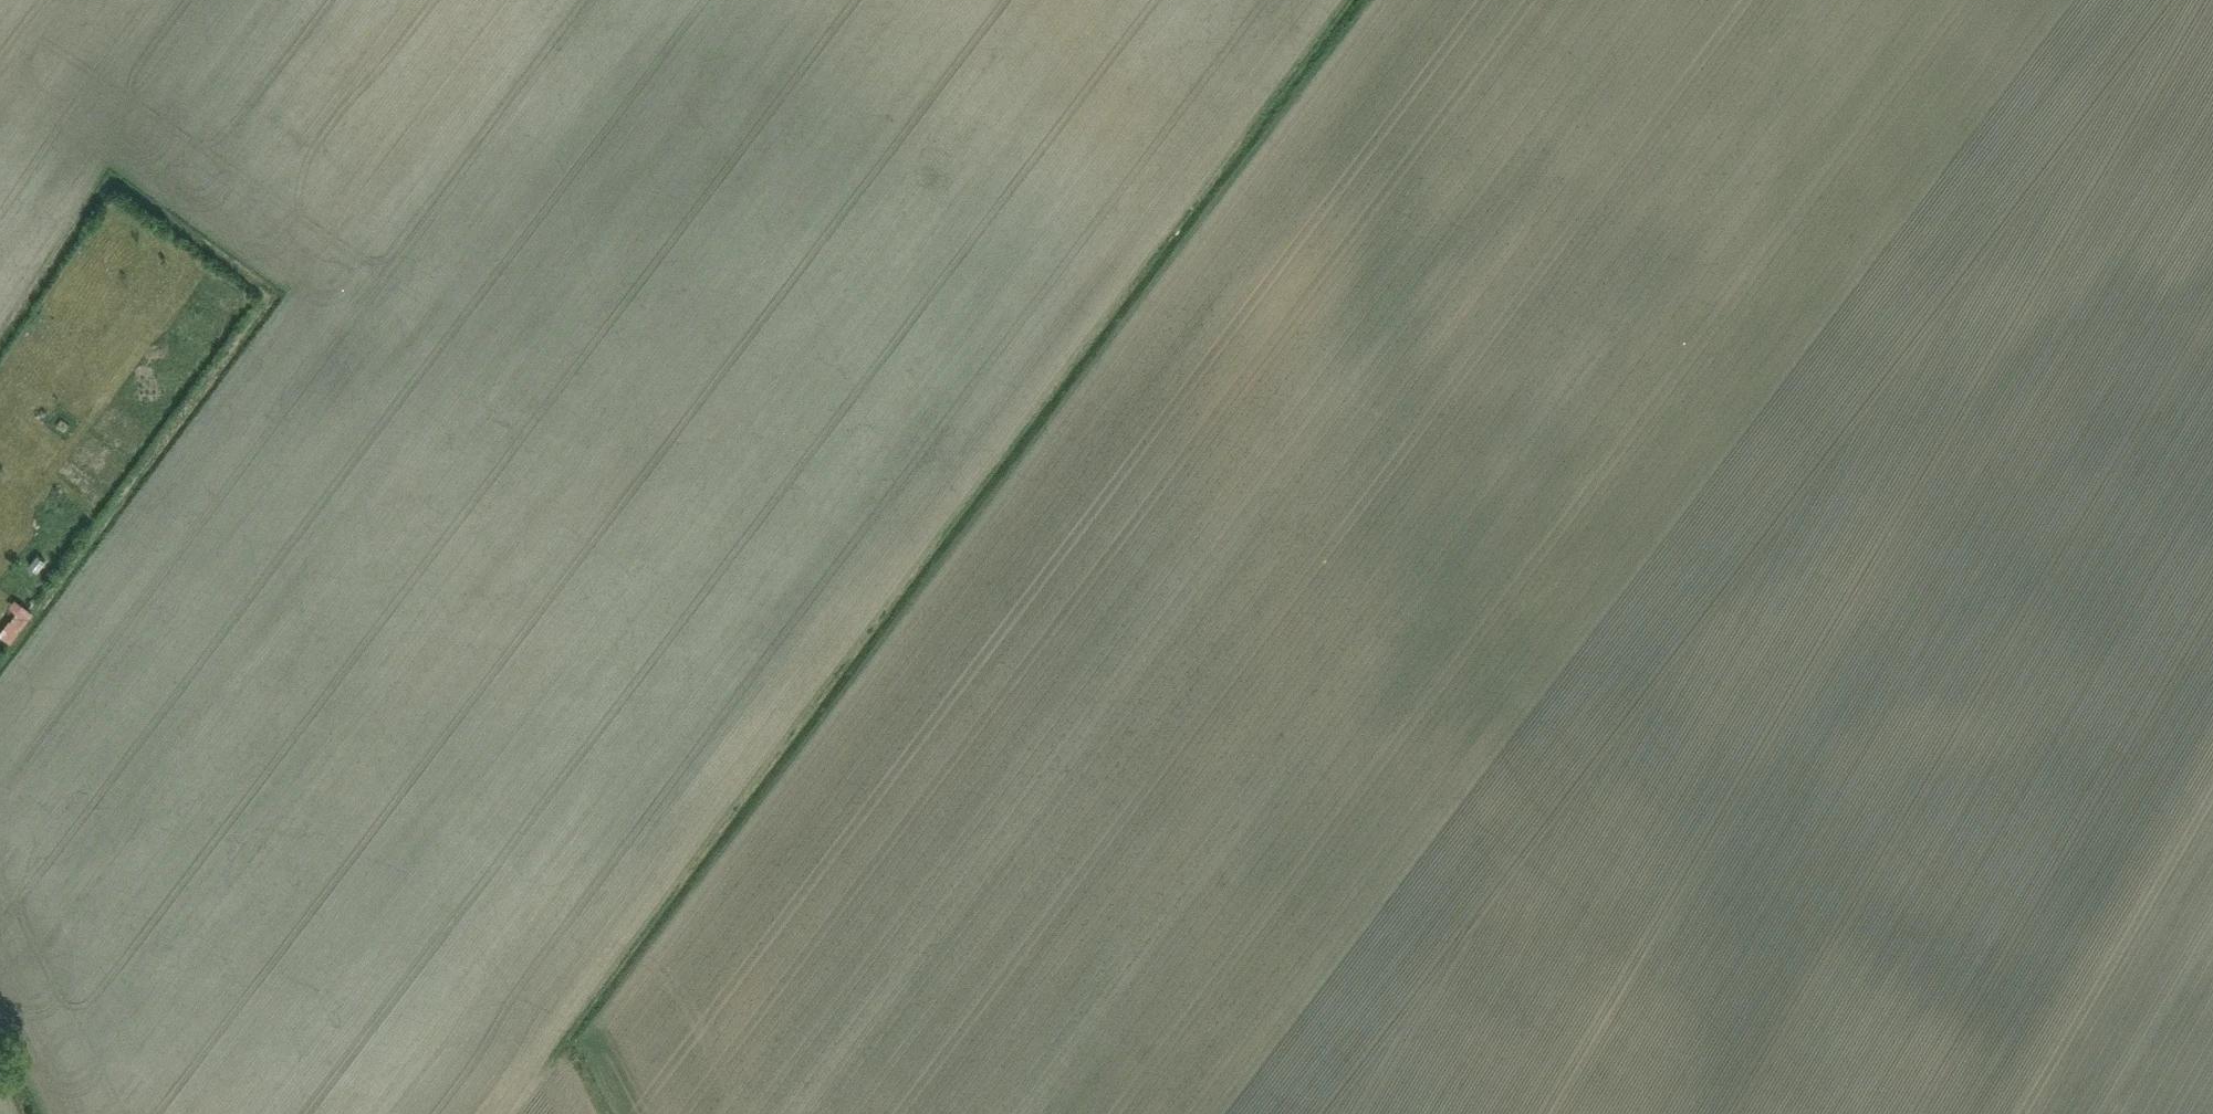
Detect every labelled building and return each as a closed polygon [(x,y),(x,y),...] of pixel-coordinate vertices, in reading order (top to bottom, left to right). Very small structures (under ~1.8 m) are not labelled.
[(33,607),(15,596),(0,619),(0,629),(14,638),(33,607)]
